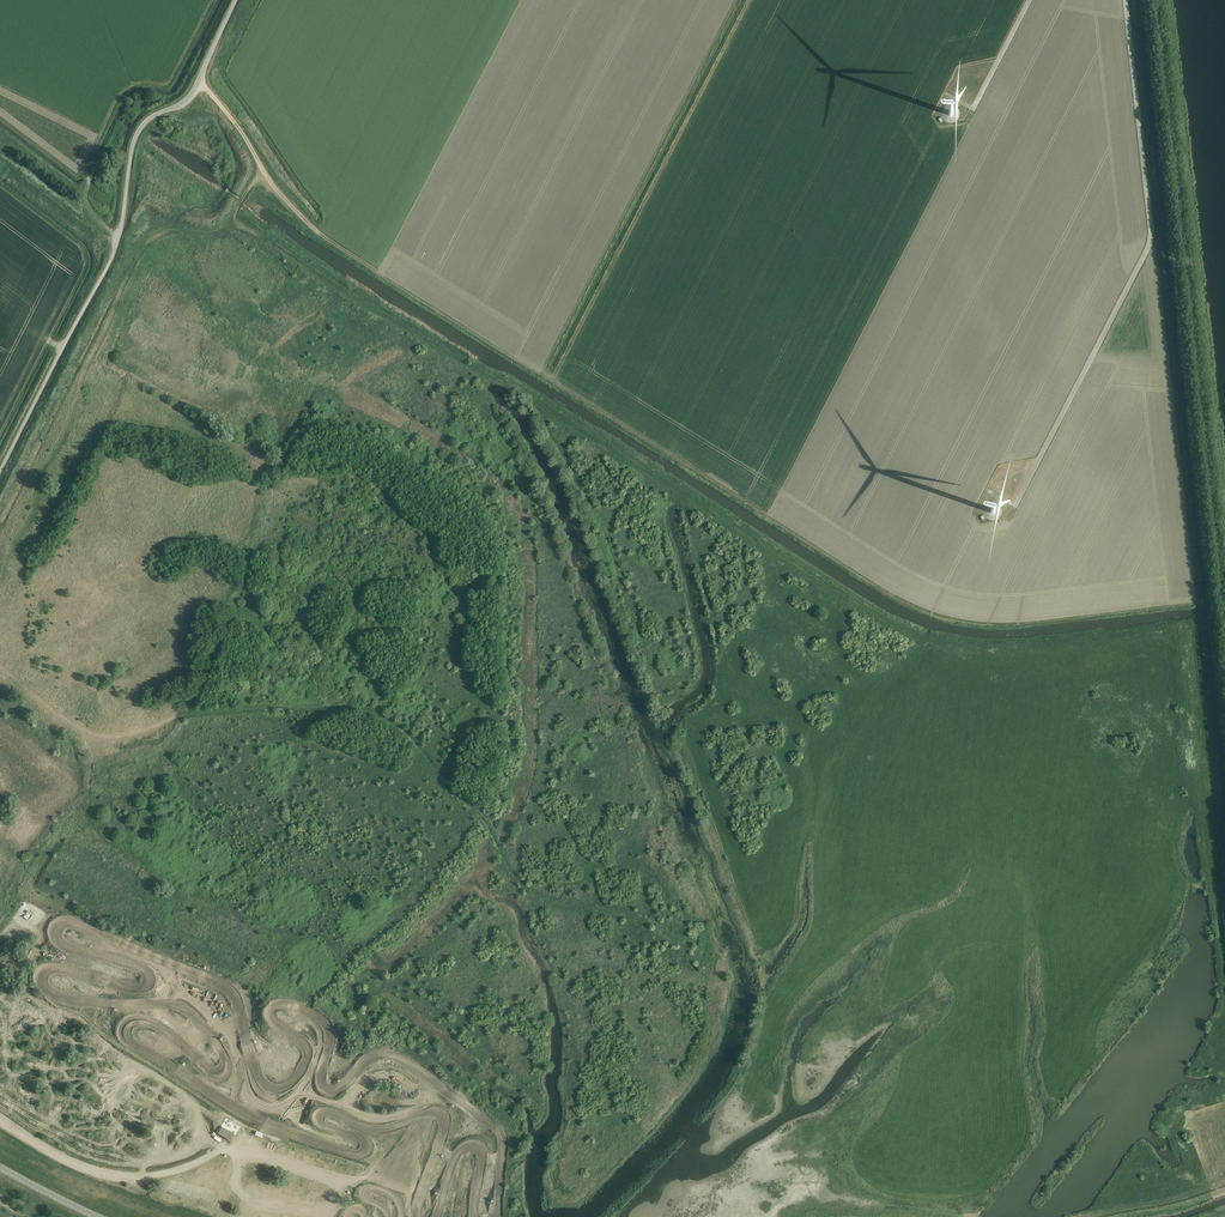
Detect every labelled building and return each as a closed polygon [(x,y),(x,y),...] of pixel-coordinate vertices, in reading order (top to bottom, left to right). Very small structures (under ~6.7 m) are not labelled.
[(247,199),(241,195),(238,200),(244,204),(247,199)] [(222,1128),(218,1135),(230,1142),(234,1135),(222,1128)]
